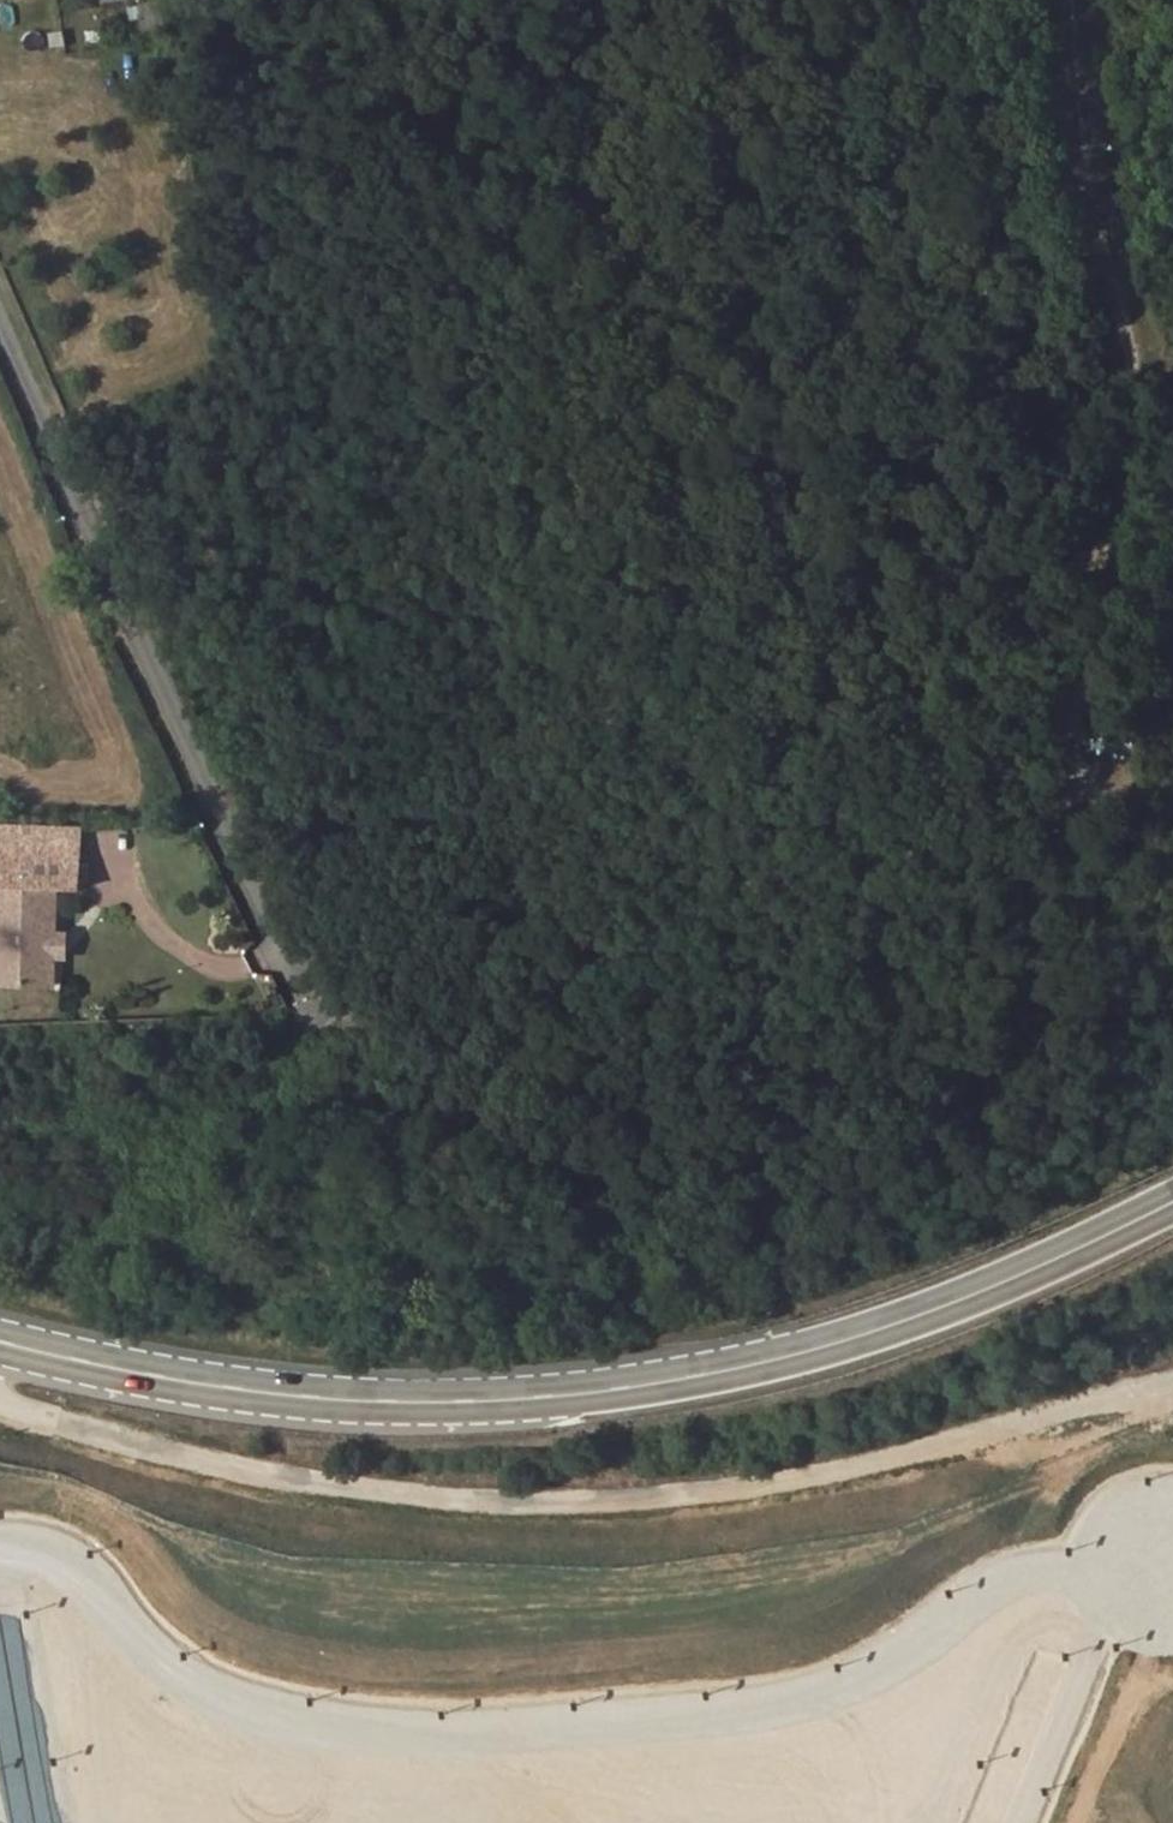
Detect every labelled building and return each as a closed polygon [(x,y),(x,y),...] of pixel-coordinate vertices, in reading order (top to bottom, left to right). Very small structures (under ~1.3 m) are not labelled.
[(10,819),(10,842),(48,841),(47,817),(10,819)] [(60,943),(56,880),(81,879),(80,839),(48,841),(10,842),(0,843),(0,977),(61,974),(60,943)]
